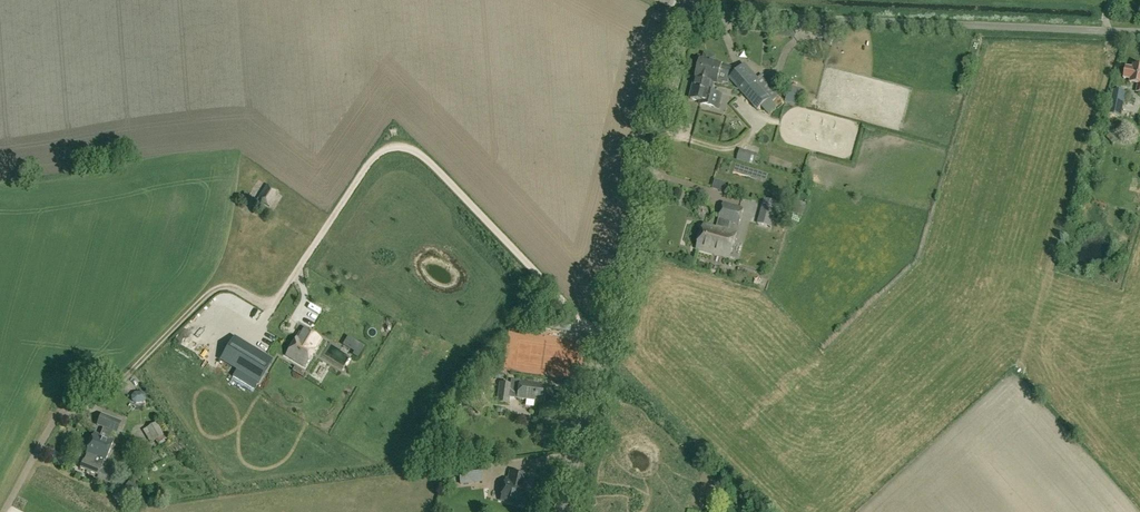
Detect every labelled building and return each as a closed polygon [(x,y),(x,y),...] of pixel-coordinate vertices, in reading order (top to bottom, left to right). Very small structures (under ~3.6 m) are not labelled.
[(774,36),(791,37),(791,25),(782,25),(775,24),(774,36)] [(695,79),(712,83),(713,83),(717,84),(723,84),(724,80),(729,81),(729,78),(757,110),(770,99),(742,67),(734,74),(720,64),(714,63),(716,57),(704,55),(703,60),(700,59),(695,79)] [(1133,65),(1133,68),(1126,67),(1124,78),(1131,80),(1130,82),(1138,84),(1137,92),(1139,93),(1139,67),(1133,65)] [(710,92),(712,83),(695,79),(690,99),(700,101),(700,105),(717,109),(721,95),(710,92)] [(1117,115),(1122,116),(1126,93),(1114,89),(1111,103),(1108,119),(1116,120),(1117,115)] [(787,94),(785,102),(786,102),(801,106),(803,99),(787,94)] [(1106,138),(1111,142),(1114,138),(1110,134),(1106,138)] [(750,153),(747,164),(754,166),(757,156),(750,153)] [(255,179),(260,185),(266,181),(260,174),(255,179)] [(279,192),(267,185),(258,198),(270,206),(279,192)] [(764,200),(757,224),(771,228),(778,203),(764,200)] [(704,224),(697,249),(730,258),(737,233),(723,229),(726,221),(739,225),(744,209),(724,203),(717,228),(704,224)] [(546,323),(545,329),(564,332),(565,325),(546,323)] [(317,347),(316,346),(321,338),(305,328),(302,333),(300,332),(286,353),(305,366),(317,347)] [(240,337),(222,357),(259,386),(275,364),(240,337)] [(571,374),(568,339),(552,340),(553,351),(555,351),(557,368),(554,368),(554,375),(571,374)] [(500,382),(498,388),(495,388),(493,400),(496,401),(496,403),(509,405),(512,385),(500,382)] [(544,402),(546,386),(520,382),(518,398),(544,402)] [(141,392),(135,393),(132,397),(132,401),(136,404),(142,403),(145,400),(145,395),(141,392)] [(542,406),(545,418),(555,415),(551,403),(542,406)] [(104,463),(116,434),(117,434),(121,423),(102,415),(98,425),(104,427),(100,436),(94,433),(86,454),(87,455),(84,461),(84,460),(80,469),(98,476),(97,478),(112,484),(116,472),(102,467),(104,463)] [(144,430),(152,443),(167,433),(159,421),(144,430)] [(480,465),(458,467),(460,484),(471,483),(470,475),(481,474),(480,465)] [(501,500),(530,507),(535,486),(526,484),(528,476),(511,472),(509,479),(506,479),(501,500)] [(138,486),(129,480),(124,488),(133,494),(138,486)] [(122,496),(116,492),(113,497),(119,501),(122,496)]
